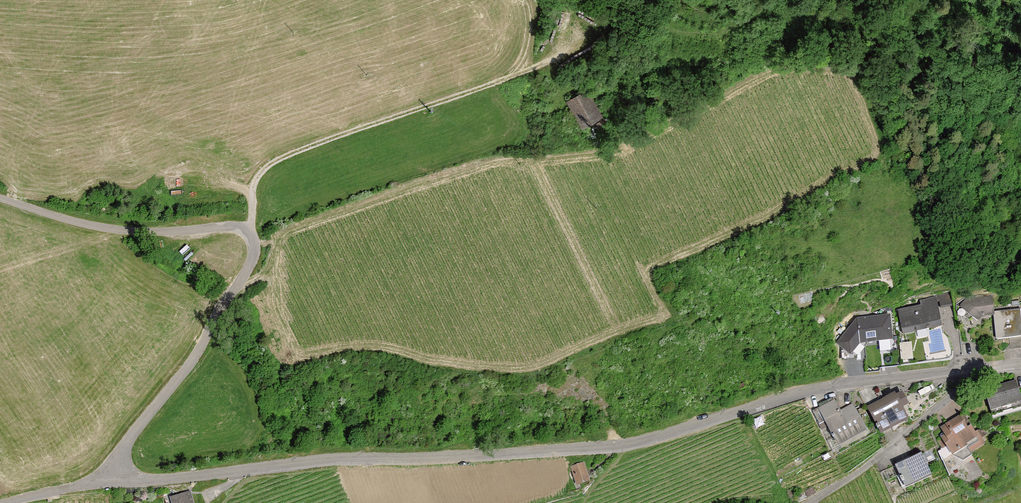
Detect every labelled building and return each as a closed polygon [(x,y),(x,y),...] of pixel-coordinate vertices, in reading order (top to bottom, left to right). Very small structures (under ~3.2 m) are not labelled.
[(929,331),(942,329),(935,297),(918,300),(919,307),(900,311),(905,336),(929,331)] [(990,298),(964,299),(956,309),(973,323),(979,317),(991,316),(990,298)] [(1020,338),(1020,315),(1020,312),(991,313),(993,340),(1020,338)] [(860,342),(893,339),(890,314),(857,318),(836,342),(851,354),(860,342)] [(1020,409),(1020,394),(1018,381),(987,389),(995,416),(1020,409)] [(881,435),(907,420),(900,409),(906,406),(898,392),(867,410),(881,435)] [(839,444),(865,430),(853,406),(841,411),(836,401),(813,413),(819,423),(827,419),(839,444)] [(979,444),(960,415),(935,432),(954,461),(979,444)] [(905,491),(933,478),(922,456),(894,469),(905,491)] [(590,481),(584,462),(571,466),(577,485),(590,481)] [(191,492),(171,497),(172,502),(194,502),(191,492)]
